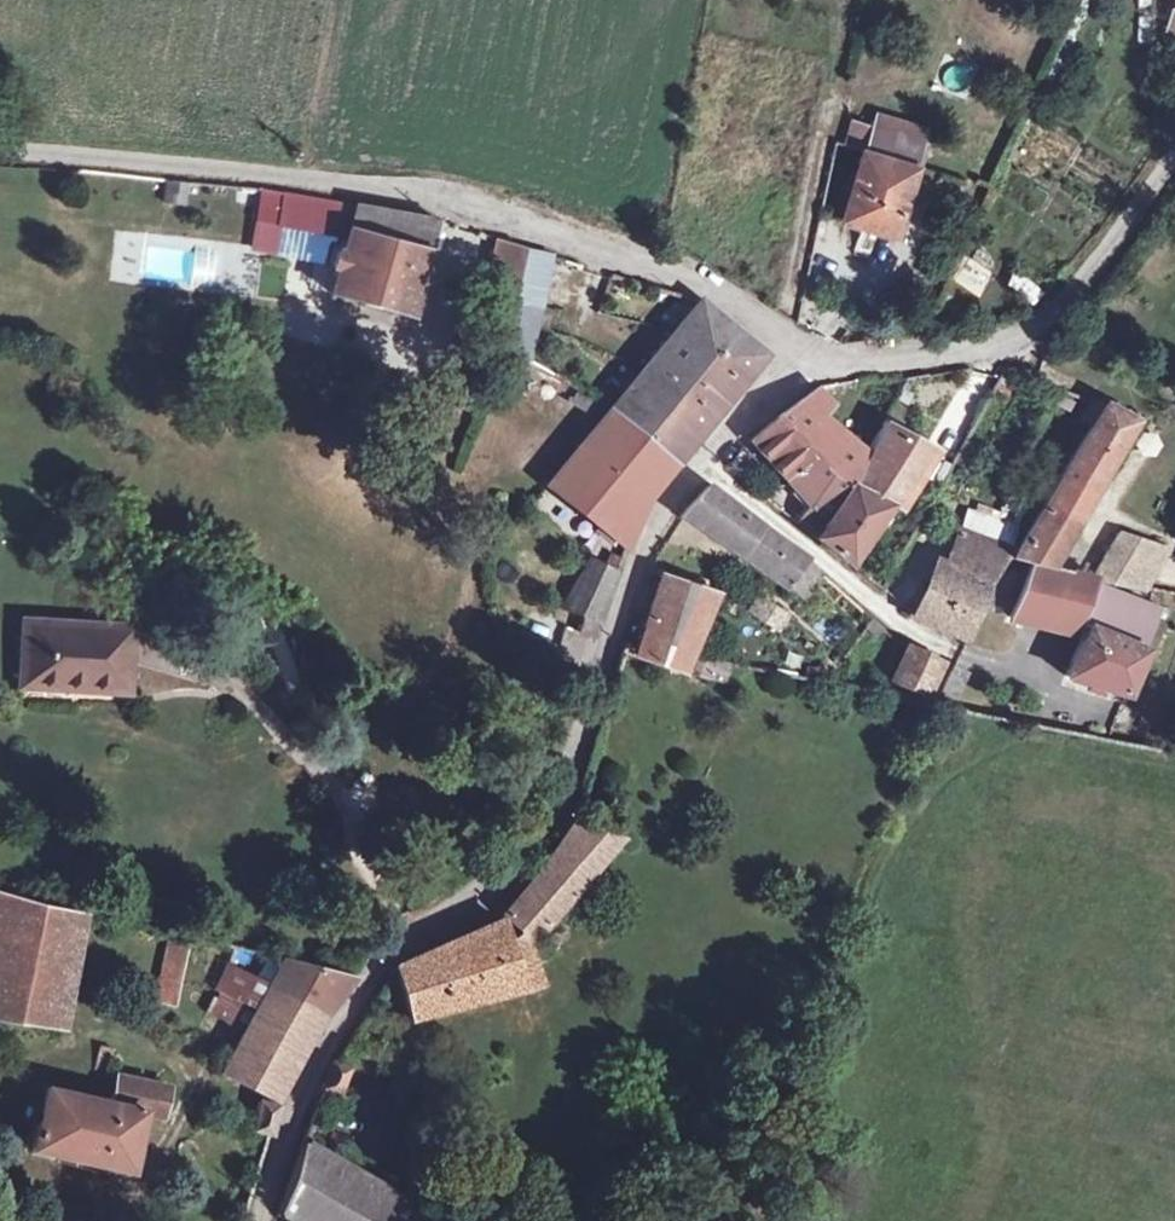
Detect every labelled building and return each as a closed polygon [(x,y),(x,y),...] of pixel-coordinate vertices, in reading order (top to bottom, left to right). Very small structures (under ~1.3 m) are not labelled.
[(871,119),(847,214),(904,228),(928,135),(871,119)] [(283,232),(352,244),(360,214),(288,200),(283,232)] [(360,214),(352,244),(349,256),(341,254),(336,272),(343,273),(337,298),(414,319),(434,255),(429,253),(435,227),(360,214)] [(503,347),(534,365),(555,259),(525,250),(503,347)] [(964,254),(952,282),(984,295),(996,267),(964,254)] [(580,268),(563,262),(559,280),(575,284),(580,268)] [(1038,303),(1046,289),(1015,270),(1007,283),(1038,303)] [(700,307),(615,411),(675,460),(765,353),(700,307)] [(826,466),(848,481),(866,449),(816,419),(826,403),(814,393),(781,418),(826,466)] [(1080,532),(1082,528),(1142,426),(1096,399),(1081,422),(1096,428),(1015,564),(1036,568),(1057,572),(1080,532)] [(554,486),(626,550),(644,497),(675,460),(615,411),(554,486)] [(784,518),(815,540),(848,481),(826,466),(781,418),(751,443),(809,502),(805,510),(794,504),(784,518)] [(866,449),(848,481),(815,540),(859,582),(848,564),(926,448),(883,419),(866,449)] [(685,517),(786,584),(801,562),(709,488),(685,517)] [(967,533),(951,571),(991,588),(1002,561),(1005,553),(967,533)] [(1126,539),(1101,581),(1141,589),(1162,555),(1126,539)] [(579,612),(602,622),(620,569),(597,560),(579,612)] [(819,576),(801,562),(786,584),(803,596),(819,576)] [(991,588),(951,571),(940,566),(918,615),(970,639),(991,588)] [(1051,630),(1070,575),(1057,572),(1036,568),(1013,623),(1051,630)] [(1099,580),(1070,575),(1051,630),(1077,635),(1099,580)] [(717,602),(668,580),(637,653),(683,675),(717,602)] [(751,620),(780,636),(790,619),(759,602),(751,620)] [(1134,647),(1146,618),(1120,607),(1108,634),(1090,628),(1070,677),(1126,698),(1144,651),(1134,647)] [(135,637),(32,630),(31,684),(87,689),(86,697),(130,699),(135,637)] [(945,662),(914,648),(897,683),(930,697),(945,662)] [(958,668),(946,697),(957,702),(971,673),(958,668)] [(515,944),(499,922),(401,974),(414,1025),(540,990),(530,947),(621,843),(574,825),(507,918),(525,938),(515,944)] [(84,917),(0,898),(0,1022),(62,1029),(84,917)] [(174,1010),(191,942),(175,938),(157,1006),(174,1010)] [(271,988),(328,1017),(356,979),(285,963),(271,988)] [(202,1033),(236,1051),(271,988),(235,969),(202,1033)] [(271,988),(236,1051),(225,1072),(281,1104),(317,1031),(328,1017),(271,988)] [(320,1090),(342,1098),(353,1068),(331,1060),(320,1090)] [(113,1108),(50,1095),(39,1157),(132,1178),(146,1120),(166,1124),(173,1092),(118,1080),(113,1108)] [(253,1132),(269,1135),(275,1106),(259,1103),(253,1132)] [(427,1219),(309,1151),(286,1220),(287,1220),(426,1220),(427,1219)]
